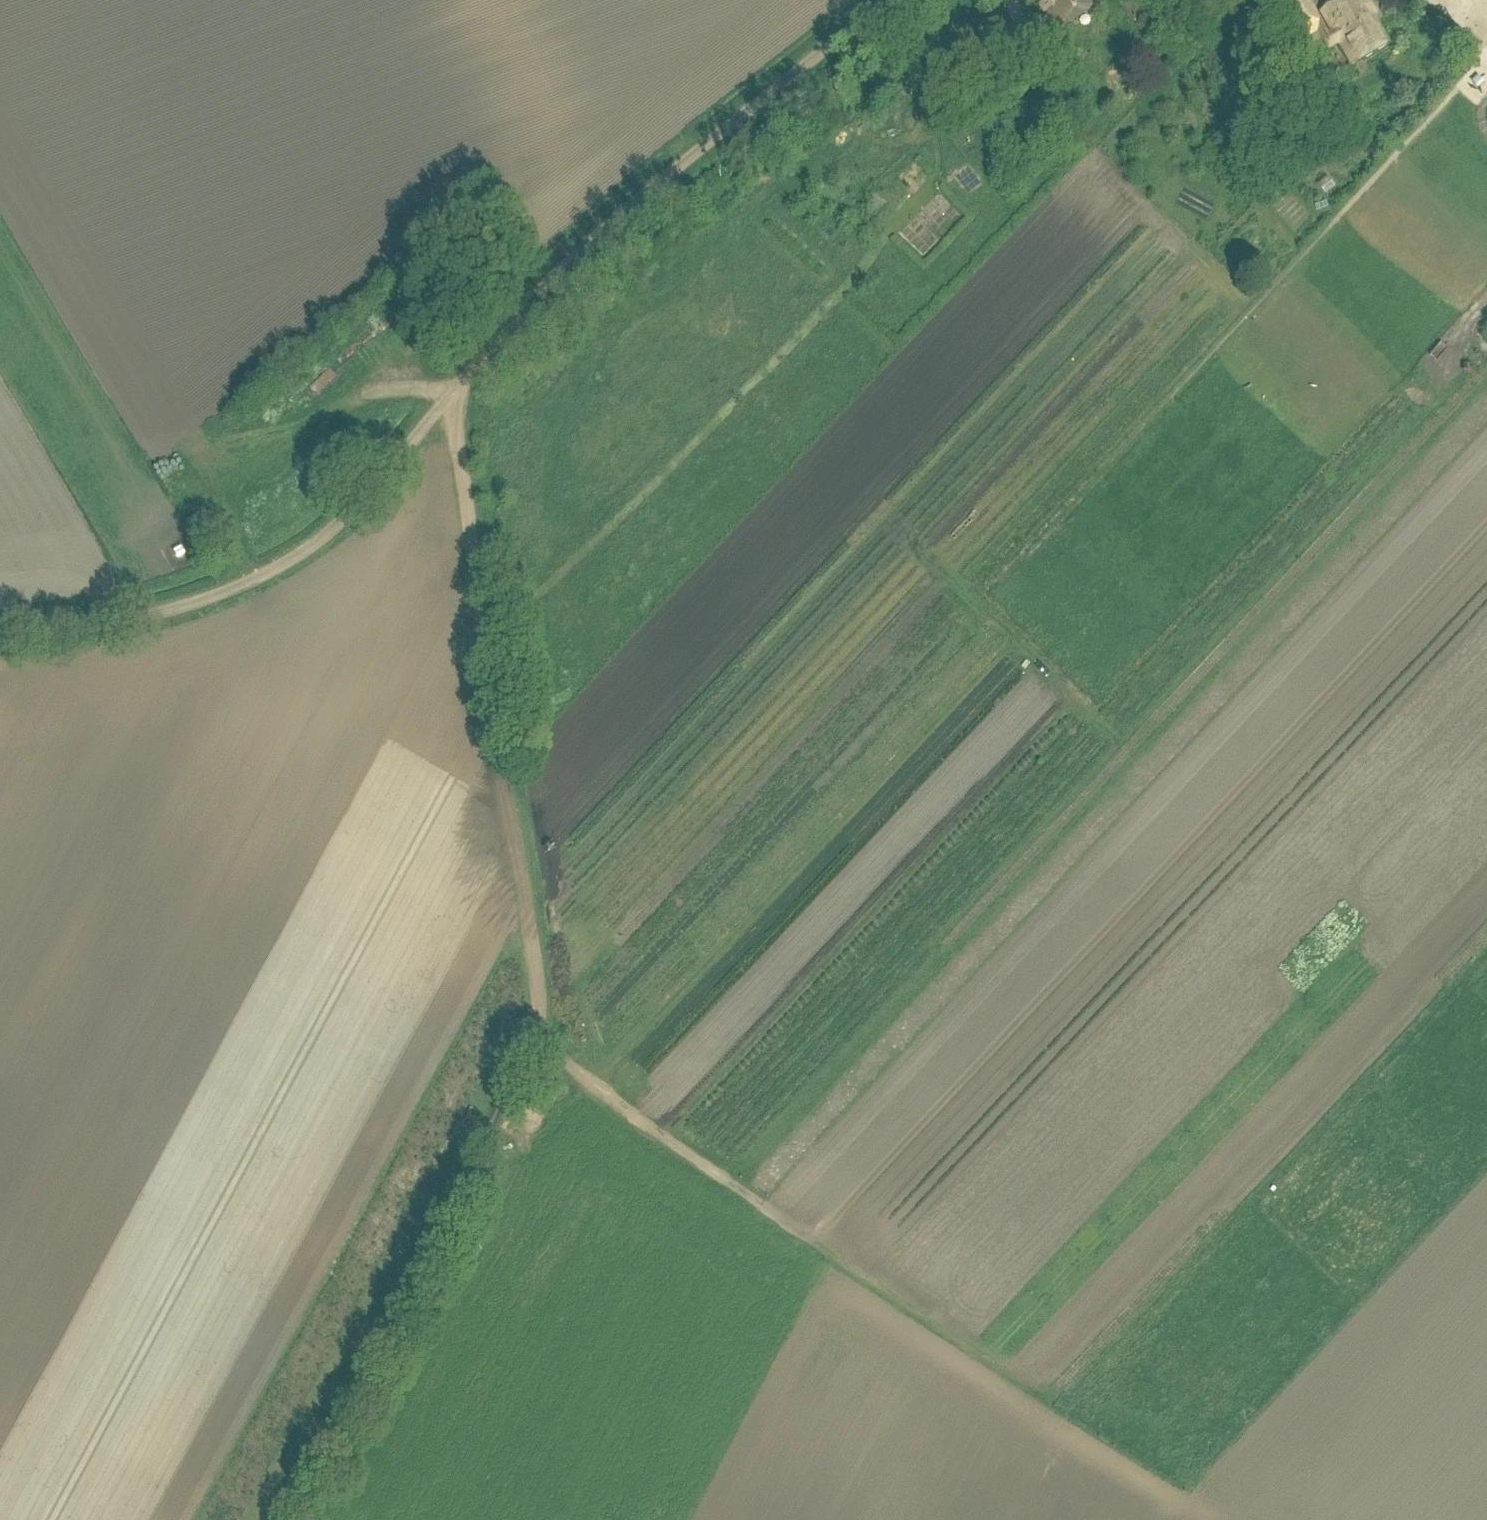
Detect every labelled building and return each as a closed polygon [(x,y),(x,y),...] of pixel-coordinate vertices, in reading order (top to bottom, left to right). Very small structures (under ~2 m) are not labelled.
[(1042,7),(1043,6),(1057,27),(1091,6),(1088,0),(1038,0),(1042,7)] [(1310,0),(1280,0),(1302,40),(1318,33),(1329,52),(1340,46),(1352,66),(1389,44),(1373,17),(1378,14),(1370,0),(1340,0),(1318,13),(1310,0)]
